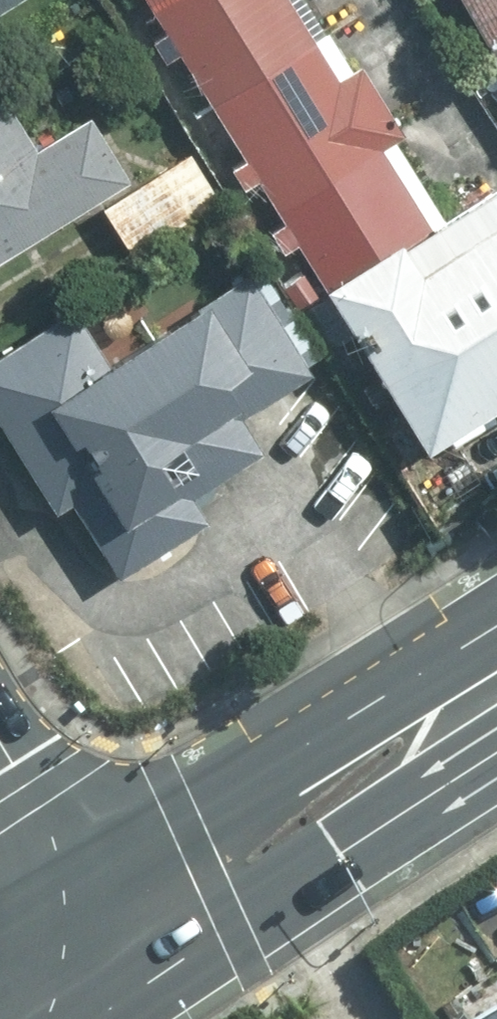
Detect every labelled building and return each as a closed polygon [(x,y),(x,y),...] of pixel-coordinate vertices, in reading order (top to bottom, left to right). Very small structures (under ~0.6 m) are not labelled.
[(172,0),(141,0),(150,14),(172,0)] [(330,34),(309,0),(172,0),(150,14),(208,109),(330,34)] [(496,58),(496,0),(465,0),(496,58)] [(254,184),(376,109),(330,34),(208,109),(254,184)] [(96,106),(40,139),(3,77),(0,79),(0,253),(136,174),(96,106)] [(376,109),(254,184),(327,302),(449,227),(376,109)] [(195,147),(106,201),(132,244),(221,191),(195,147)] [(327,302),(426,462),(496,419),(496,208),(493,201),(449,227),(327,302)] [(109,349),(81,302),(0,350),(0,399),(61,501),(83,488),(129,565),(208,518),(191,489),(274,439),(251,400),(313,363),(254,263),(109,349)]
